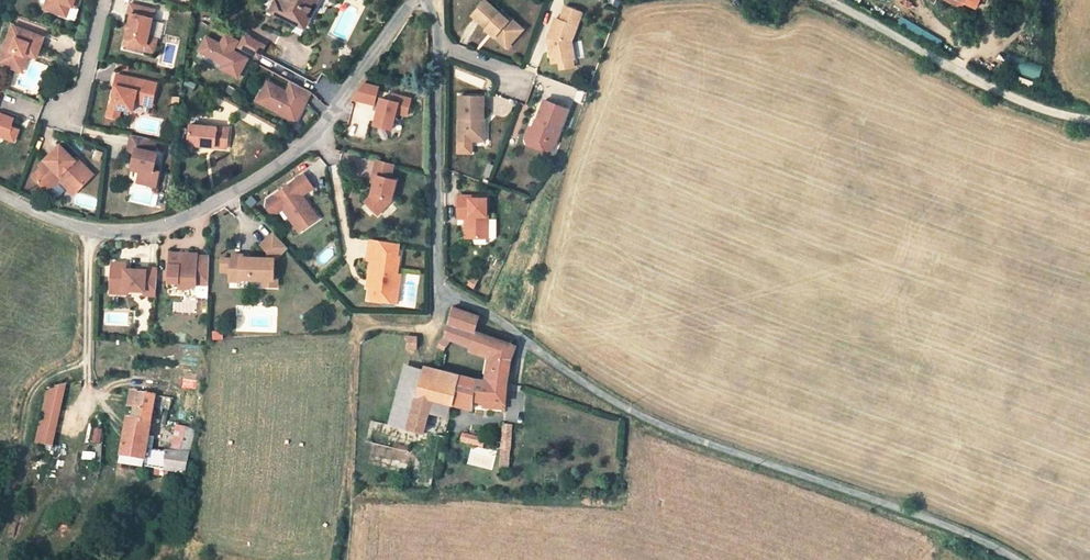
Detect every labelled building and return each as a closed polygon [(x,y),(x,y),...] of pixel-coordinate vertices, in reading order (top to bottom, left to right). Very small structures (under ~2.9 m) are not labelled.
[(41,9),(52,13),(47,4),(49,0),(44,0),(41,9)] [(47,4),(52,13),(63,17),(67,6),(73,8),(76,0),(49,0),(47,4)] [(305,9),(309,0),(280,0),(278,5),(274,3),(269,13),(300,29),(309,11),(305,9)] [(305,9),(309,11),(315,0),(309,0),(305,9)] [(946,13),(964,21),(967,15),(976,19),(981,9),(985,2),(986,0),(985,0),(951,0),(946,13)] [(989,4),(985,2),(981,9),(985,11),(989,4)] [(153,8),(128,3),(126,12),(129,12),(123,39),(144,43),(143,49),(152,51),(155,38),(146,36),(153,8)] [(479,18),(489,26),(491,24),(501,33),(499,36),(513,49),(524,37),(515,29),(519,23),(512,16),(508,20),(492,6),(479,18)] [(575,46),(587,18),(570,11),(566,22),(559,19),(553,35),(559,38),(554,50),(557,67),(579,62),(575,46)] [(1011,26),(1000,20),(991,34),(1002,40),(1011,26)] [(519,23),(515,29),(524,37),(529,32),(519,23)] [(8,24),(0,49),(0,64),(12,68),(16,59),(21,54),(23,49),(34,53),(40,35),(8,24)] [(501,33),(491,24),(489,26),(487,28),(497,38),(499,36),(501,33)] [(204,38),(197,52),(221,65),(219,70),(235,79),(245,60),(230,52),(235,42),(224,36),(218,46),(204,38)] [(263,47),(243,36),(236,49),(256,60),(263,47)] [(144,43),(123,39),(122,45),(143,49),(144,43)] [(34,53),(23,49),(21,54),(16,59),(12,68),(19,70),(24,54),(32,57),(34,53)] [(1024,60),(1020,74),(1038,78),(1041,64),(1024,60)] [(142,81),(116,75),(114,86),(116,87),(112,107),(109,105),(106,117),(117,119),(120,109),(132,111),(134,103),(150,107),(156,84),(142,81)] [(306,94),(287,83),(281,93),(262,82),(252,102),(290,122),(295,113),(291,110),(296,101),(301,103),(306,94)] [(365,84),(354,100),(375,105),(380,88),(365,84)] [(584,92),(573,88),(571,96),(581,99),(584,92)] [(393,102),(382,99),(375,126),(393,130),(397,114),(408,117),(412,101),(394,96),(393,102)] [(464,148),(479,147),(484,141),(483,128),(488,127),(487,104),(462,106),(464,148)] [(532,146),(545,150),(547,143),(555,145),(566,111),(547,107),(542,121),(540,122),(532,146)] [(7,134),(10,125),(8,124),(11,117),(0,112),(0,132),(7,134)] [(229,128),(190,123),(188,143),(226,148),(229,128)] [(10,125),(7,134),(0,132),(0,136),(12,141),(17,128),(10,125)] [(483,128),(484,141),(479,147),(492,146),(491,127),(488,127),(483,128)] [(135,132),(130,131),(126,147),(132,149),(129,161),(138,163),(136,170),(134,178),(153,182),(157,167),(151,166),(155,149),(144,146),(147,135),(135,132)] [(56,140),(41,156),(43,158),(38,164),(30,172),(43,185),(56,171),(73,188),(90,170),(74,154),(72,156),(56,140)] [(552,153),(555,145),(547,143),(545,150),(552,153)] [(138,163),(129,161),(128,168),(136,170),(138,163)] [(393,165),(378,161),(374,176),(377,177),(372,196),(366,202),(379,214),(391,200),(396,181),(390,179),(393,165)] [(407,169),(393,165),(390,179),(396,181),(403,182),(407,169)] [(56,171),(43,185),(46,188),(56,177),(70,191),(73,188),(56,171)] [(315,190),(305,177),(288,189),(288,196),(281,194),(269,203),(268,210),(272,215),(279,216),(285,212),(301,234),(320,221),(307,203),(303,202),(301,200),(315,190)] [(468,208),(469,229),(474,229),(476,251),(497,249),(495,233),(493,206),(468,208)] [(286,246),(273,231),(263,240),(270,248),(270,254),(252,253),(252,256),(244,256),(244,249),(235,249),(235,253),(224,253),(223,266),(232,266),(231,276),(243,276),(243,274),(265,275),(276,275),(276,274),(277,255),(286,246)] [(503,232),(495,233),(497,249),(505,248),(503,232)] [(401,244),(372,240),(370,249),(400,253),(401,244)] [(180,247),(171,247),(170,276),(181,277),(181,282),(191,282),(199,279),(210,279),(211,270),(211,251),(200,250),(200,248),(193,248),(190,251),(183,250),(180,247)] [(400,253),(370,249),(369,261),(372,261),(369,283),(373,284),(373,289),(371,289),(369,300),(383,302),(385,293),(399,296),(402,275),(399,275),(401,257),(399,257),(400,253)] [(158,293),(159,266),(140,265),(139,267),(128,266),(128,261),(114,260),(113,284),(126,285),(129,288),(146,289),(146,293),(158,293)] [(276,275),(265,275),(265,282),(279,283),(279,274),(276,274),(276,275)] [(399,296),(385,293),(383,302),(398,304),(399,296)] [(501,360),(493,378),(512,381),(513,377),(515,362),(519,347),(512,342),(474,330),(476,320),(452,312),(447,339),(501,360)] [(414,342),(413,356),(421,356),(423,356),(424,343),(414,342)] [(444,402),(454,405),(477,410),(477,403),(478,377),(447,374),(432,372),(426,390),(414,433),(413,434),(435,438),(439,422),(444,402)] [(478,377),(477,403),(486,403),(500,404),(509,404),(512,381),(493,378),(478,377)] [(414,433),(426,390),(410,385),(397,427),(414,433)] [(51,393),(39,446),(55,450),(69,388),(51,393)] [(154,407),(156,395),(131,391),(129,405),(135,407),(153,411),(154,407)] [(172,398),(156,395),(154,407),(170,410),(172,398)] [(439,422),(449,425),(454,405),(444,402),(439,422)] [(133,419),(152,422),(153,411),(135,407),(133,419)] [(128,418),(121,461),(144,466),(145,459),(147,448),(152,422),(133,419),(128,418)] [(179,425),(173,451),(167,450),(167,471),(185,474),(196,430),(179,425)] [(506,426),(505,449),(513,450),(515,426),(506,426)] [(478,435),(465,432),(463,442),(476,445),(478,435)] [(488,438),(478,435),(476,445),(486,447),(488,438)] [(167,450),(147,448),(145,459),(144,466),(167,471),(167,450)] [(513,450),(505,449),(503,468),(512,468),(513,450)]
